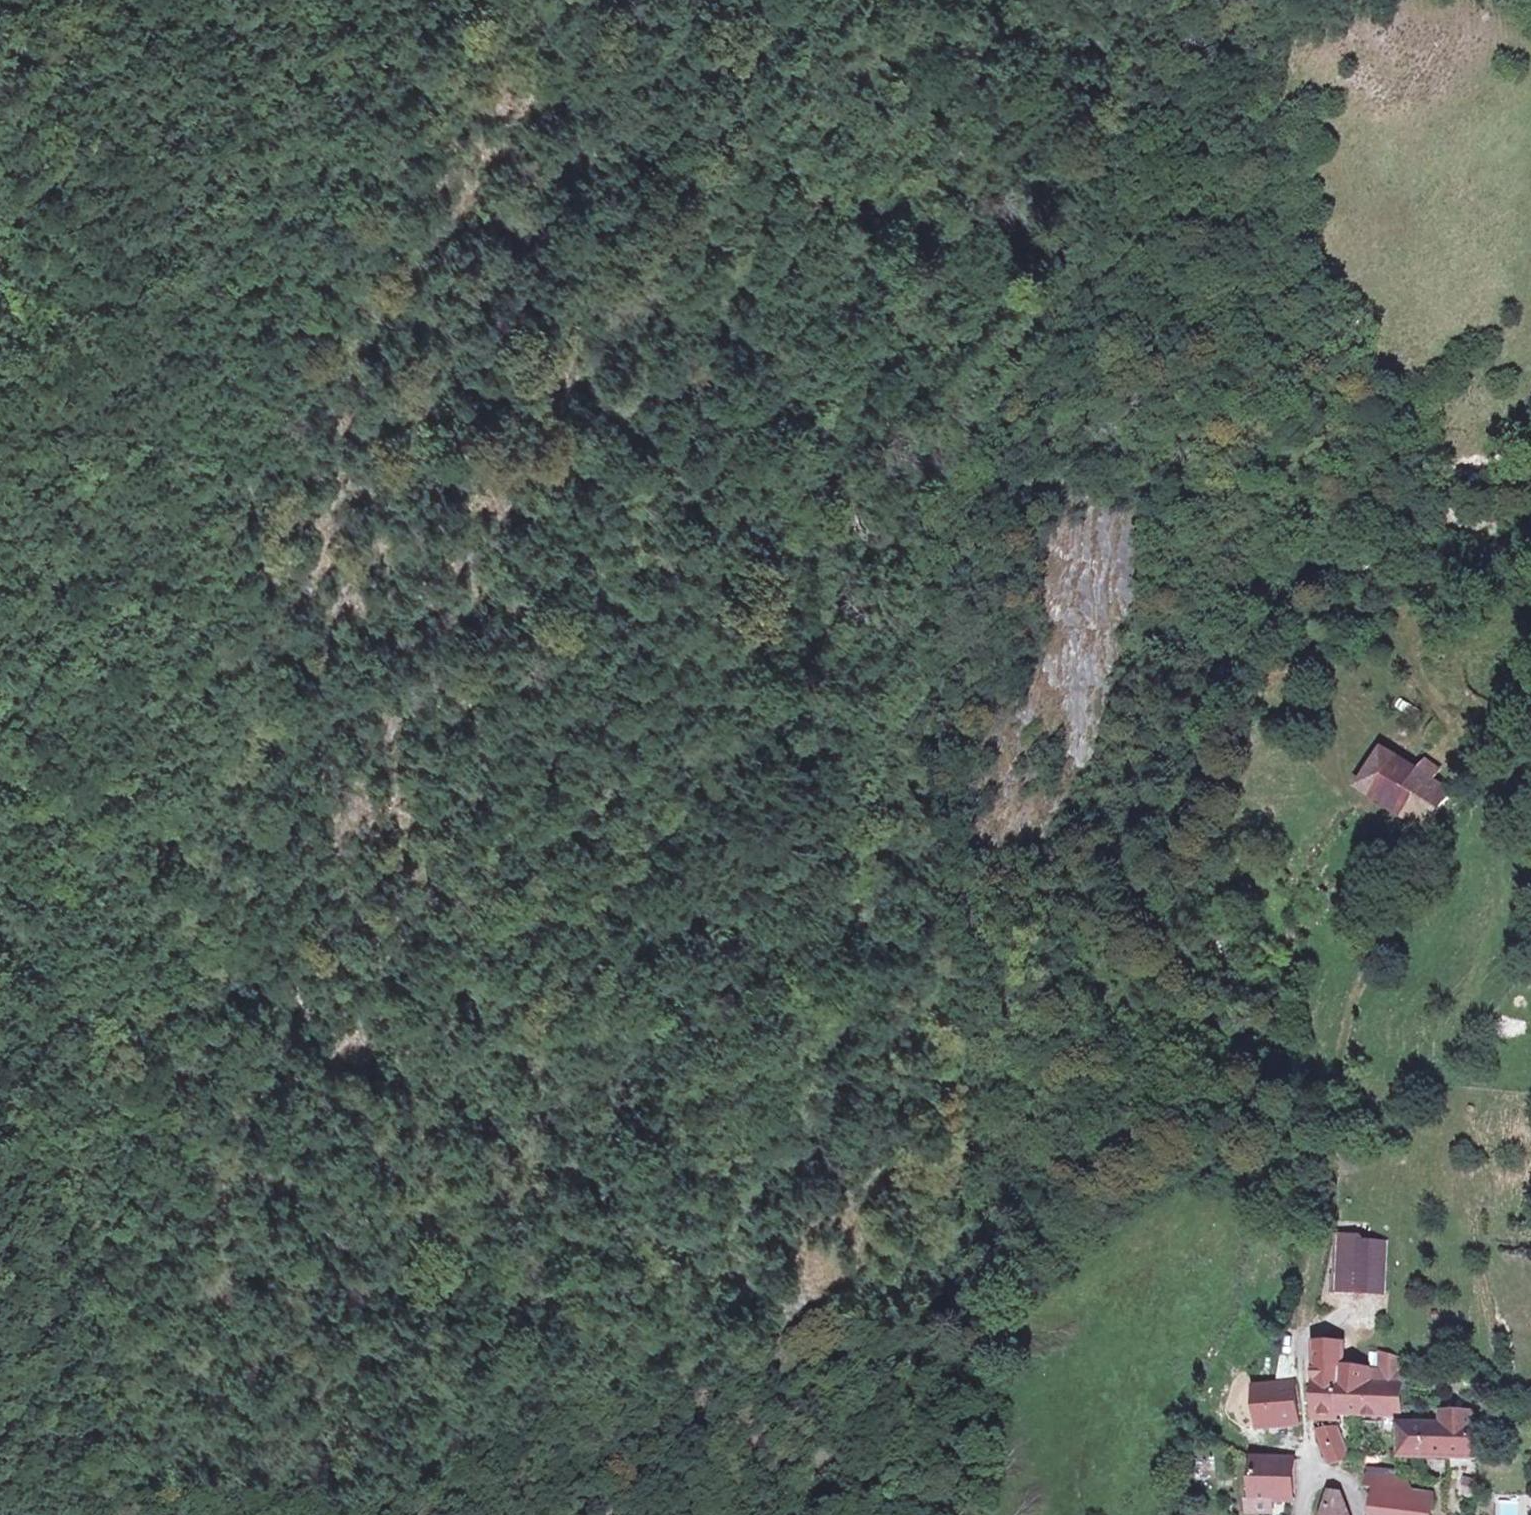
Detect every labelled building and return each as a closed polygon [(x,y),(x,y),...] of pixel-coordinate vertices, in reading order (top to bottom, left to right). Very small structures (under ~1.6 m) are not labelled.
[(1348,766),(1369,780),(1394,741),(1375,728),(1348,766)] [(1369,780),(1393,794),(1420,754),(1413,750),(1417,742),(1411,739),(1405,748),(1394,741),(1369,780)] [(1420,754),(1393,794),(1413,807),(1437,769),(1423,760),(1425,758),(1420,754)] [(1336,1293),(1385,1292),(1384,1246),(1359,1246),(1359,1240),(1336,1241),(1336,1293)] [(1390,1346),(1389,1370),(1349,1369),(1349,1342),(1318,1341),(1319,1421),(1338,1422),(1338,1415),(1402,1414),(1407,1352),(1390,1346)] [(1291,1379),(1289,1366),(1273,1367),(1274,1380),(1291,1379)] [(1303,1425),(1299,1383),(1255,1386),(1258,1427),(1303,1425)] [(1478,1412),(1447,1410),(1446,1424),(1409,1423),(1403,1423),(1402,1454),(1477,1456),(1478,1412)] [(1350,1461),(1337,1429),(1317,1429),(1330,1460),(1350,1461)] [(1295,1458),(1255,1456),(1253,1500),(1271,1501),(1293,1502),(1295,1458)] [(1483,1473),(1463,1468),(1458,1495),(1477,1499),(1483,1473)] [(1434,1493),(1386,1475),(1368,1475),(1367,1488),(1375,1490),(1373,1514),(1432,1514),(1434,1493)] [(1328,1489),(1324,1514),(1353,1514),(1352,1512),(1346,1494),(1328,1489)] [(1271,1501),(1253,1500),(1252,1513),(1270,1513),(1271,1501)]
